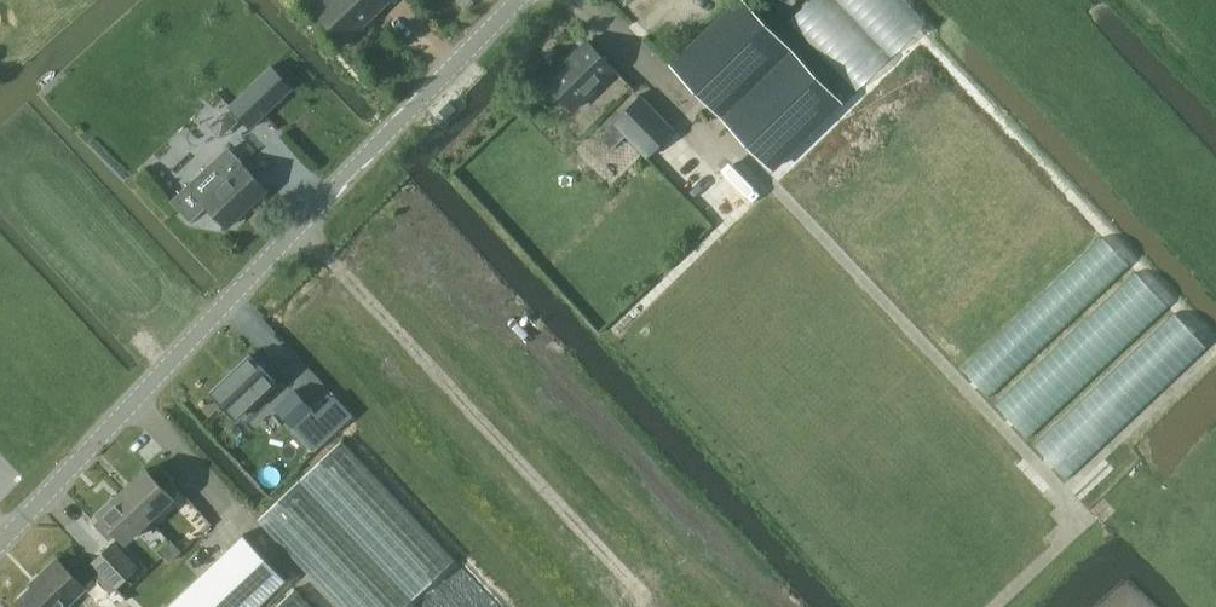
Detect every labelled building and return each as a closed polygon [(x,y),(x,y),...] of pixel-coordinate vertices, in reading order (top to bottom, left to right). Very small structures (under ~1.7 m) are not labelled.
[(389,0),(327,0),(317,9),(346,40),(389,0)] [(844,100),(746,0),(735,0),(671,62),(773,169),(844,100)] [(781,13),(797,0),(769,0),(781,13)] [(576,111),(617,70),(587,39),(545,81),(576,111)] [(273,65),(230,105),(252,127),(294,87),(273,65)] [(647,157),(675,129),(640,94),(600,134),(612,145),(624,134),(647,157)] [(450,113),(456,106),(450,99),(443,106),(450,113)] [(807,209),(878,141),(852,113),(781,180),(807,209)] [(227,146),(170,201),(190,221),(208,203),(229,225),(268,189),(240,160),(227,146)] [(238,418),(278,381),(250,353),(212,389),(238,418)] [(323,422),(292,390),(275,407),(317,451),(335,433),(325,421),(323,422)] [(148,467),(123,489),(150,518),(174,495),(166,487),(174,479),(159,463),(151,470),(150,470),(148,467)] [(102,516),(95,523),(110,539),(118,532),(126,541),(150,518),(123,489),(99,512),(102,516)] [(166,606),(256,606),(287,578),(244,533),(166,606)] [(118,587),(139,566),(115,541),(94,561),(102,570),(97,575),(113,590),(117,586),(118,587)] [(85,587),(58,558),(40,575),(42,578),(18,601),(24,606),(64,606),(85,587)]
